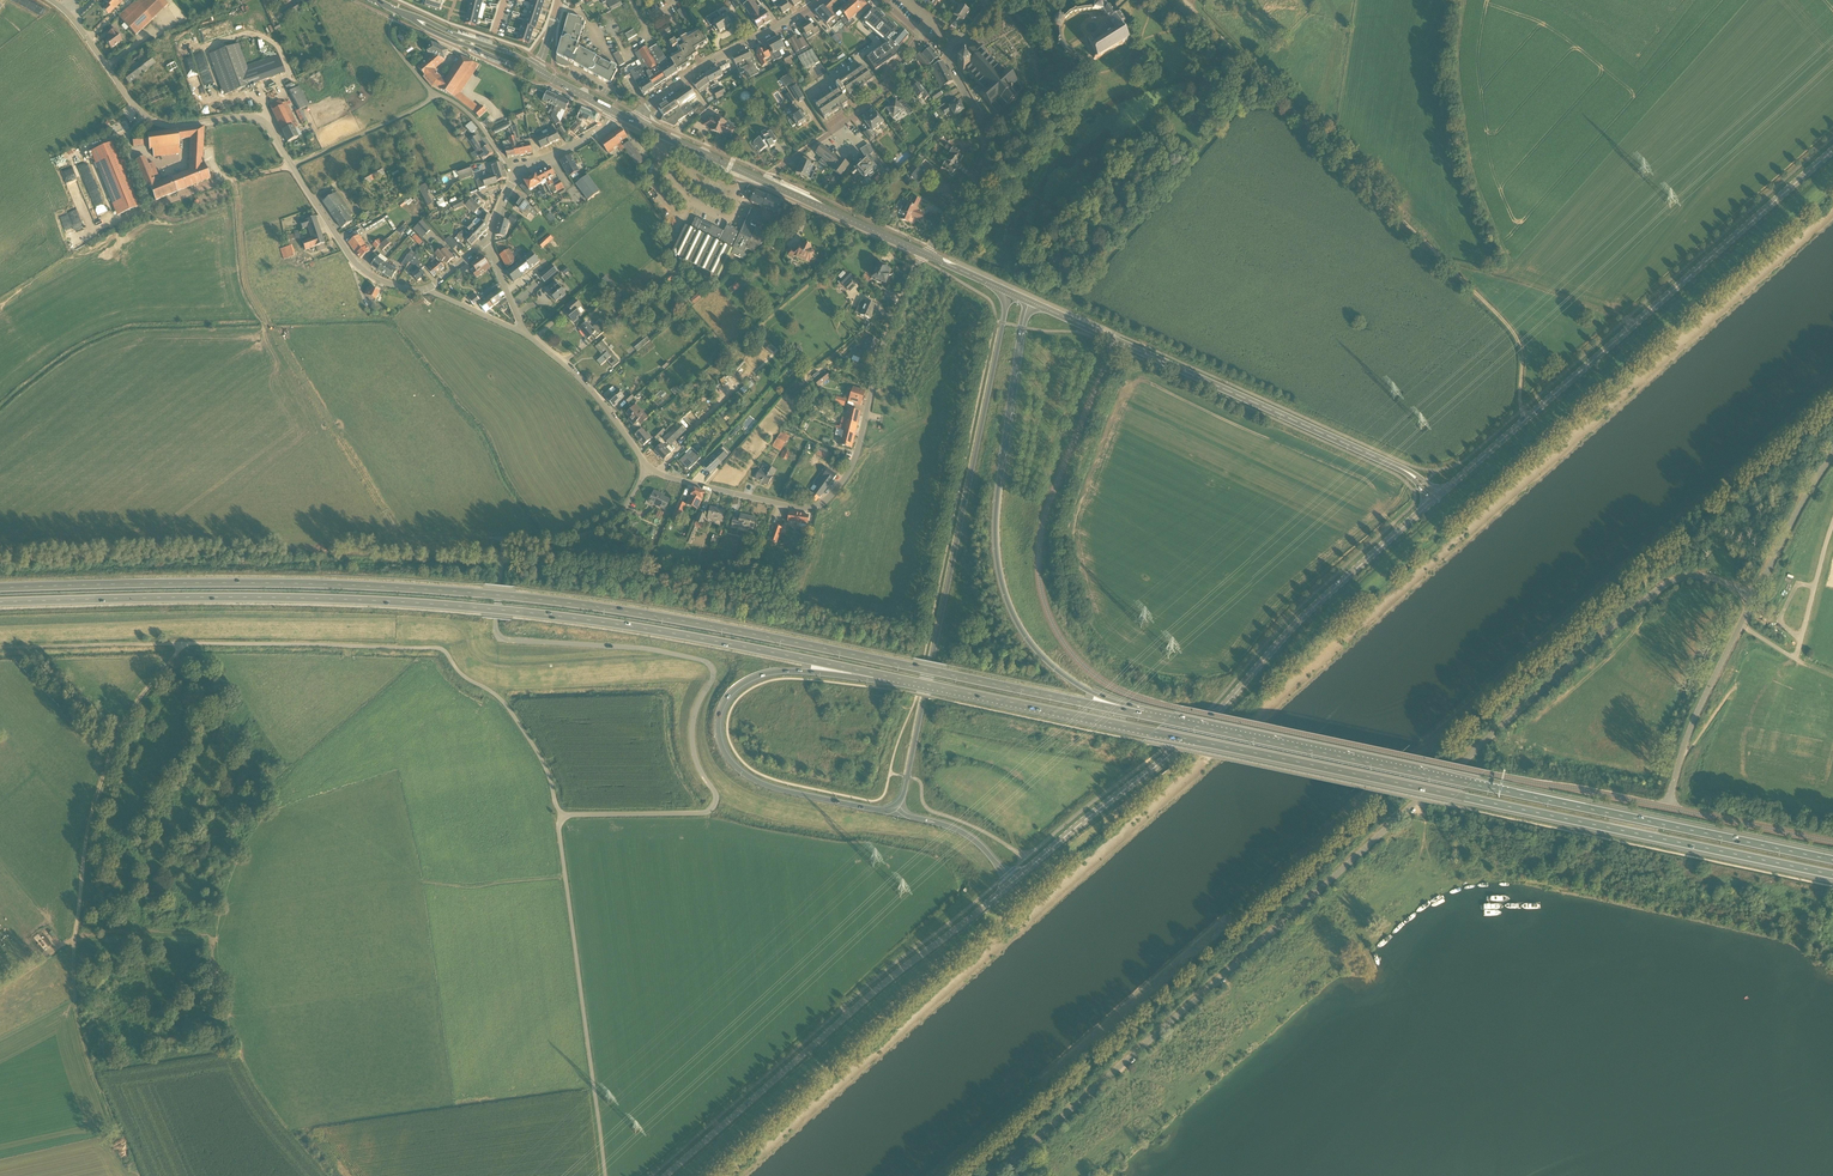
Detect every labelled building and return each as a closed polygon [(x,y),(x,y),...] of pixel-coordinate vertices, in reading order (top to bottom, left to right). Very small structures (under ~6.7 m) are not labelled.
[(106,1),(109,4),(104,9),(109,13),(123,0),(107,0),(106,1)] [(136,0),(118,17),(136,36),(169,5),(164,0),(136,0)] [(436,0),(426,0),(425,5),(440,10),(442,2),(436,0)] [(471,0),(469,8),(480,10),(482,3),(471,0)] [(607,1),(612,10),(622,5),(621,3),(619,0),(609,0),(607,1)] [(737,0),(736,0),(733,2),(736,8),(741,6),(737,0)] [(741,6),(744,10),(746,9),(759,29),(771,21),(758,0),(737,0),(741,6)] [(786,2),(789,0),(771,0),(776,8),(779,7),(783,14),(791,9),(786,2)] [(838,17),(837,15),(838,14),(831,7),(836,3),(832,0),(830,0),(823,7),(819,10),(816,14),(817,15),(828,26),(829,25),(832,29),(841,20),(838,17)] [(863,1),(862,0),(853,0),(850,3),(849,2),(839,10),(841,12),(842,14),(838,17),(841,20),(848,28),(855,22),(852,19),(867,6),(863,1)] [(1100,2),(1098,2),(1096,3),(1094,5),(1094,7),(1094,9),(1085,10),(1084,8),(1082,8),(1083,11),(1076,12),(1075,9),(1073,10),(1074,13),(1072,13),(1069,14),(1068,12),(1066,13),(1068,15),(1063,20),(1061,19),(1059,19),(1057,20),(1055,21),(1054,23),(1053,25),(1054,27),(1055,29),(1056,30),(1058,31),(1058,34),(1058,38),(1059,41),(1056,42),(1057,45),(1060,44),(1065,51),(1063,53),(1065,55),(1067,52),(1074,58),(1072,60),(1074,61),(1076,60),(1077,59),(1080,62),(1077,64),(1079,66),(1081,63),(1082,64),(1098,59),(1129,41),(1121,27),(1125,24),(1119,15),(1116,17),(1113,14),(1110,10),(1105,4),(1105,5),(1104,3),(1102,2),(1100,2)] [(291,14),(300,9),(296,3),(287,9),(291,14)] [(543,7),(532,3),(530,11),(540,14),(543,7)] [(695,5),(689,10),(695,18),(701,14),(695,5)] [(958,9),(957,9),(957,8),(953,5),(951,8),(957,11),(954,16),(963,22),(970,12),(960,6),(958,9)] [(480,10),(469,8),(467,15),(478,18),(480,10)] [(690,21),(683,8),(677,11),(683,22),(686,20),(688,23),(690,21)] [(540,14),(530,11),(527,18),(538,22),(540,14)] [(900,31),(899,32),(898,34),(895,32),(897,30),(893,27),(889,23),(888,25),(885,23),(883,21),(884,19),(880,16),(876,12),(875,14),(872,11),(863,21),(870,27),(876,33),(882,39),(889,44),(888,45),(866,60),(875,72),(879,69),(878,67),(880,66),(882,67),(889,63),(896,58),(894,55),(898,51),(897,50),(906,40),(903,38),(905,36),(900,31)] [(722,18),(717,12),(708,18),(712,24),(713,23),(716,27),(713,28),(716,32),(718,30),(720,33),(731,26),(731,25),(736,22),(733,18),(730,14),(725,16),(722,18)] [(478,18),(467,15),(465,23),(476,26),(478,18)] [(584,29),(586,23),(582,22),(583,19),(569,15),(557,56),(557,59),(557,61),(559,64),(561,65),(564,66),(566,65),(569,63),(569,62),(574,65),(610,84),(617,71),(615,69),(617,66),(611,63),(610,65),(580,48),(577,46),(582,29),(584,29)] [(538,22),(527,18),(525,25),(523,25),(536,29),(538,22)] [(812,26),(809,22),(801,27),(805,33),(803,34),(807,40),(820,32),(815,24),(812,26)] [(536,29),(523,25),(521,33),(532,36),(534,29),(535,29),(536,29)] [(661,37),(672,31),(669,25),(658,31),(661,37)] [(111,49),(116,45),(122,41),(118,36),(120,35),(115,29),(107,35),(110,39),(106,42),(111,49)] [(708,43),(700,30),(688,37),(687,36),(681,39),(684,45),(679,48),(682,53),(670,60),(677,73),(682,70),(683,71),(687,68),(687,67),(691,65),(689,62),(692,60),(692,61),(694,60),(693,57),(698,54),(696,50),(699,48),(700,49),(704,46),(704,45),(708,43)] [(532,36),(521,33),(518,41),(529,44),(532,36)] [(835,35),(831,38),(836,43),(840,40),(835,35)] [(769,53),(774,61),(782,57),(779,51),(785,49),(779,37),(767,44),(772,52),(769,53)] [(791,44),(794,50),(805,70),(819,63),(812,50),(810,51),(803,38),(791,44)] [(934,50),(938,56),(943,53),(936,43),(931,46),(934,50)] [(210,55),(224,95),(251,85),(285,73),(278,55),(246,66),(239,44),(217,52),(210,55)] [(444,61),(449,52),(432,44),(427,53),(433,56),(431,57),(421,67),(419,65),(417,66),(425,76),(423,77),(432,86),(452,96),(457,99),(474,74),(479,66),(462,58),(446,80),(441,78),(434,70),(444,61)] [(654,88),(655,88),(666,80),(649,50),(645,44),(635,51),(636,53),(635,53),(642,65),(649,80),(654,88)] [(664,58),(657,45),(649,50),(666,80),(677,73),(670,60),(668,56),(664,58)] [(986,51),(982,46),(980,45),(976,49),(975,49),(963,59),(957,65),(963,72),(964,71),(965,71),(966,70),(969,74),(968,75),(972,80),(973,79),(977,83),(976,83),(981,89),(978,92),(980,95),(991,107),(998,114),(1005,108),(1006,109),(1007,107),(1008,108),(1017,101),(1016,100),(1018,98),(1016,96),(1023,89),(1017,83),(1018,83),(1007,71),(1004,68),(1001,71),(996,65),(995,66),(992,63),(993,62),(988,57),(987,58),(984,54),(985,53),(986,51)] [(930,49),(928,46),(915,57),(915,58),(914,59),(917,63),(918,62),(924,69),(930,64),(938,58),(931,48),(930,49)] [(773,60),(766,49),(762,51),(761,50),(759,51),(759,52),(758,53),(761,58),(760,59),(762,62),(760,62),(763,66),(768,64),(767,63),(773,60)] [(762,76),(753,55),(751,50),(733,58),(740,74),(745,85),(762,76)] [(618,65),(623,63),(619,51),(614,53),(618,65)] [(783,58),(785,63),(791,59),(793,59),(791,54),(783,58)] [(175,83),(184,79),(175,61),(166,66),(175,83)] [(944,87),(953,82),(943,61),(933,66),(944,87)] [(638,86),(649,80),(642,65),(630,72),(638,86)] [(715,85),(713,81),(724,76),(719,68),(705,76),(712,87),(715,85)] [(850,96),(873,81),(869,76),(864,68),(840,85),(838,83),(836,85),(839,89),(837,90),(838,91),(816,107),(824,119),(848,104),(844,99),(849,96),(850,96)] [(712,87),(705,76),(705,75),(693,84),(700,93),(711,85),(711,87),(712,87)] [(799,103),(805,99),(796,84),(794,84),(789,75),(780,80),(785,88),(789,85),(791,88),(790,88),(799,103)] [(638,86),(643,95),(654,88),(649,80),(638,86)] [(923,91),(919,85),(915,87),(914,86),(912,88),(912,89),(911,90),(917,99),(921,96),(924,100),(929,97),(924,90),(923,91)] [(296,88),(290,91),(289,92),(298,110),(296,112),(302,126),(309,122),(302,109),(309,105),(299,86),(296,88)] [(718,98),(726,94),(723,87),(714,91),(718,98)] [(672,100),(683,118),(694,111),(697,117),(704,110),(689,88),(673,99),(672,100)] [(940,90),(931,96),(934,101),(943,95),(940,90)] [(950,91),(944,94),(947,100),(953,97),(950,91)] [(543,101),(552,105),(554,106),(558,97),(547,92),(543,101)] [(180,103),(191,101),(190,94),(178,96),(180,103)] [(794,101),(791,96),(786,99),(789,104),(794,101)] [(558,97),(554,106),(556,107),(552,115),(557,118),(559,112),(560,113),(561,110),(565,112),(569,102),(558,97)] [(899,104),(896,101),(898,100),(897,99),(892,103),(892,104),(890,106),(889,105),(884,110),(885,110),(886,109),(890,113),(888,114),(894,121),(893,119),(900,113),(901,114),(901,115),(906,111),(907,112),(910,115),(913,113),(914,114),(907,104),(906,104),(907,105),(903,107),(900,103),(899,103),(900,103),(899,104)] [(282,104),(280,100),(269,105),(272,111),(287,143),(299,137),(295,129),(298,127),(291,112),(286,102),(282,104)] [(678,122),(683,118),(672,100),(659,109),(664,116),(663,117),(661,121),(673,126),(675,127),(679,123),(678,122)] [(956,103),(955,101),(950,104),(951,105),(948,107),(946,103),(937,109),(941,117),(945,114),(946,115),(949,113),(952,111),(954,116),(964,110),(961,106),(962,105),(962,103),(960,101),(959,102),(959,101),(956,103)] [(803,115),(795,103),(791,105),(797,114),(791,117),(792,119),(789,122),(792,128),(796,125),(798,127),(806,122),(806,121),(810,119),(806,113),(803,115)] [(479,118),(487,111),(481,106),(474,113),(479,118)] [(590,124),(591,122),(592,121),(596,123),(600,116),(582,108),(575,124),(570,130),(575,134),(580,127),(583,120),(590,124)] [(884,123),(876,113),(872,117),(872,116),(869,119),(865,123),(870,130),(868,131),(867,130),(864,133),(870,141),(874,138),(872,136),(874,134),(872,132),(884,123)] [(726,123),(714,118),(708,115),(706,120),(703,125),(711,129),(711,130),(721,135),(721,134),(731,138),(735,129),(725,125),(726,123)] [(471,122),(465,127),(471,134),(477,129),(471,122)] [(505,125),(494,130),(495,134),(511,127),(509,123),(505,125)] [(514,136),(513,137),(515,140),(517,145),(518,146),(521,156),(526,154),(527,154),(532,153),(529,140),(529,139),(521,141),(517,127),(517,126),(513,127),(511,127),(514,134),(514,136)] [(560,140),(554,129),(553,126),(547,129),(548,132),(543,135),(542,131),(540,132),(535,135),(541,149),(560,140)] [(202,159),(204,127),(178,131),(147,135),(132,136),(133,147),(149,145),(149,150),(180,146),(179,140),(190,138),(189,172),(156,186),(146,157),(136,161),(147,189),(150,188),(155,200),(210,179),(203,159),(202,159)] [(623,146),(620,142),(628,138),(621,128),(613,133),(612,134),(623,149),(624,149),(627,151),(626,152),(638,166),(640,169),(646,164),(644,161),(629,142),(623,146)] [(776,138),(771,132),(771,131),(767,134),(765,132),(761,134),(763,136),(762,137),(762,136),(761,136),(761,137),(760,137),(760,138),(755,141),(754,142),(754,143),(753,144),(756,148),(757,147),(760,151),(761,151),(765,148),(766,148),(766,147),(768,146),(770,148),(771,148),(774,146),(775,145),(774,145),(773,143),(777,141),(777,140),(776,138)] [(623,149),(612,134),(601,142),(610,154),(618,147),(621,151),(623,149)] [(485,148),(477,136),(469,141),(475,151),(471,154),(475,159),(480,156),(483,161),(493,154),(488,146),(485,148)] [(513,137),(509,138),(510,140),(511,145),(504,147),(504,148),(507,158),(520,156),(521,156),(518,146),(517,145),(515,140),(513,137)] [(143,205),(119,147),(117,140),(91,151),(94,157),(117,215),(143,205)] [(964,156),(954,148),(948,144),(947,145),(945,143),(942,146),(945,148),(944,149),(950,153),(949,154),(952,156),(947,162),(942,167),(949,173),(949,174),(952,177),(955,173),(954,172),(957,169),(954,167),(959,161),(960,162),(964,156)] [(869,161),(866,158),(862,163),(861,163),(859,165),(854,170),(850,165),(849,165),(842,160),(822,146),(822,145),(816,154),(822,159),(819,162),(826,167),(827,167),(830,168),(829,169),(833,171),(833,172),(840,177),(847,167),(851,172),(850,173),(854,177),(859,183),(860,183),(869,192),(873,189),(876,185),(870,179),(874,175),(878,171),(871,163),(872,162),(870,160),(869,161)] [(865,147),(870,155),(873,152),(869,145),(865,147)] [(415,157),(416,156),(414,151),(412,153),(406,156),(409,161),(415,157)] [(570,176),(576,173),(580,171),(570,156),(561,162),(569,177),(570,176)] [(807,179),(808,178),(811,180),(816,168),(813,167),(815,162),(804,158),(802,161),(796,174),(807,179)] [(507,179),(502,163),(492,166),(495,175),(476,180),(477,181),(479,189),(496,184),(496,182),(507,179)] [(366,186),(386,174),(380,165),(360,177),(366,186)] [(456,170),(459,176),(472,171),(470,165),(456,170)] [(919,184),(929,172),(921,165),(911,177),(919,184)] [(550,181),(549,179),(555,175),(550,167),(543,171),(552,186),(554,185),(554,184),(552,180),(550,181)] [(536,175),(541,183),(546,180),(547,182),(546,183),(552,194),(558,191),(556,187),(554,185),(552,186),(543,171),(536,175)] [(403,176),(400,177),(404,183),(411,178),(407,173),(403,176)] [(838,178),(833,174),(832,173),(828,179),(834,184),(838,178)] [(524,182),(526,184),(521,187),(529,197),(532,195),(530,191),(538,186),(541,191),(539,191),(540,192),(536,194),(539,198),(547,194),(542,186),(543,185),(541,183),(536,175),(535,176),(534,175),(532,176),(531,178),(524,182)] [(576,184),(588,201),(600,192),(588,176),(581,181),(576,184)] [(558,191),(564,188),(560,181),(554,184),(554,185),(556,187),(558,191)] [(418,188),(428,206),(432,204),(424,190),(429,187),(426,183),(418,188)] [(342,229),(352,222),(346,212),(348,211),(334,189),(321,198),(323,202),(342,229)] [(754,190),(749,201),(761,207),(774,213),(779,202),(766,196),(765,196),(754,190)] [(358,194),(354,197),(362,210),(367,207),(358,194)] [(413,202),(409,197),(404,201),(399,205),(401,207),(406,204),(408,206),(413,202)] [(916,208),(920,200),(913,197),(910,201),(912,202),(911,206),(905,203),(903,208),(906,209),(902,219),(908,222),(911,215),(921,220),(924,215),(916,211),(918,209),(916,208)] [(491,216),(483,213),(479,209),(480,207),(472,199),(466,205),(475,213),(480,218),(480,219),(488,226),(491,216)] [(533,208),(532,208),(530,206),(520,199),(515,207),(519,210),(515,215),(520,218),(522,214),(527,217),(533,209),(537,214),(541,211),(536,206),(533,208)] [(443,200),(437,203),(440,209),(446,206),(443,200)] [(455,210),(463,206),(461,200),(452,204),(455,210)] [(366,218),(370,216),(371,216),(370,214),(372,212),(369,209),(368,210),(367,209),(362,213),(366,218)] [(744,260),(748,252),(747,251),(748,249),(753,251),(764,241),(768,233),(772,224),(760,219),(762,214),(751,210),(741,231),(731,226),(727,233),(699,219),(697,223),(694,222),(690,229),(684,226),(671,254),(679,258),(676,263),(699,274),(709,279),(711,274),(719,278),(731,253),(744,260)] [(551,213),(546,217),(551,222),(556,219),(551,213)] [(315,216),(301,222),(300,222),(302,229),(307,227),(311,238),(301,242),(304,251),(310,248),(314,247),(325,243),(322,236),(315,216)] [(366,231),(385,220),(383,216),(372,223),(364,227),(366,231)] [(469,230),(472,233),(479,238),(489,227),(488,226),(480,219),(477,219),(474,223),(472,221),(466,228),(469,230)] [(505,237),(509,222),(501,219),(496,237),(505,237)] [(423,237),(430,230),(422,221),(415,228),(423,237)] [(363,233),(361,229),(357,232),(356,231),(349,236),(352,240),(348,243),(360,259),(371,251),(364,243),(366,241),(361,234),(363,233)] [(468,237),(463,232),(458,238),(463,243),(465,240),(472,246),(479,238),(472,233),(468,237)] [(543,249),(549,243),(553,239),(549,234),(538,244),(543,249)] [(417,236),(413,240),(419,245),(423,241),(417,236)] [(376,249),(379,247),(386,241),(382,237),(373,245),(376,249)] [(452,238),(447,242),(453,250),(459,245),(452,238)] [(383,251),(391,243),(388,239),(386,241),(379,247),(383,251)] [(811,247),(803,243),(802,246),(800,245),(796,252),(791,249),(788,256),(794,258),(795,257),(809,263),(811,260),(812,260),(815,260),(816,258),(815,255),(813,254),(814,251),(810,249),(811,247)] [(507,269),(517,262),(512,253),(515,251),(513,247),(500,255),(507,269)] [(454,258),(446,248),(443,251),(441,249),(435,253),(442,261),(444,260),(447,264),(454,258)] [(539,262),(531,252),(507,272),(514,283),(539,262)] [(372,266),(379,271),(383,263),(384,264),(387,259),(381,254),(379,257),(375,254),(370,261),(374,263),(372,266)] [(407,269),(411,263),(410,262),(413,258),(409,255),(409,256),(409,255),(402,265),(407,269)] [(410,262),(411,263),(415,268),(417,271),(415,273),(412,276),(417,282),(425,275),(421,271),(425,268),(415,256),(414,255),(413,258),(410,262)] [(476,278),(480,275),(478,272),(488,264),(482,256),(472,264),(474,268),(471,271),(476,278)] [(434,277),(444,268),(438,261),(436,259),(432,262),(434,265),(428,270),(434,277)] [(392,279),(397,271),(385,264),(384,264),(383,263),(379,271),(392,279)] [(551,266),(538,277),(544,283),(556,272),(551,266)] [(892,270),(881,266),(880,268),(875,266),(874,269),(876,270),(871,279),(881,284),(882,282),(886,284),(889,276),(891,276),(892,275),(893,274),(893,273),(893,271),(892,270)] [(855,279),(848,272),(846,275),(839,281),(848,290),(851,286),(853,287),(855,285),(852,282),(855,279)] [(560,299),(566,295),(562,291),(563,290),(556,281),(548,288),(551,293),(550,294),(556,302),(560,299)] [(611,282),(607,286),(611,291),(615,287),(611,282)] [(497,283),(483,293),(484,295),(486,297),(490,294),(499,287),(497,283)] [(735,292),(740,288),(736,283),(731,287),(729,290),(732,294),(735,291),(735,292)] [(380,291),(373,288),(371,291),(368,290),(365,296),(376,300),(380,291)] [(493,307),(499,302),(502,306),(507,302),(505,298),(506,297),(500,290),(487,299),(493,307)] [(615,292),(613,293),(618,298),(620,296),(621,296),(622,295),(617,290),(616,291),(615,291),(615,292)] [(694,303),(703,296),(699,292),(690,299),(694,303)] [(893,295),(888,293),(886,292),(885,294),(882,292),(881,294),(884,295),(882,299),(889,303),(893,295)] [(486,297),(484,295),(478,299),(475,293),(469,298),(470,300),(474,305),(479,301),(482,304),(480,305),(486,312),(493,307),(487,299),(486,297)] [(577,310),(581,307),(575,299),(567,306),(570,310),(566,314),(574,323),(578,319),(577,318),(581,314),(577,310)] [(877,312),(879,307),(861,299),(859,304),(865,306),(861,315),(870,319),(874,310),(877,312)] [(607,330),(599,322),(592,328),(587,323),(586,324),(585,323),(579,329),(588,339),(593,335),(596,339),(607,330)] [(637,352),(651,341),(648,337),(634,348),(637,352)] [(874,356),(879,342),(870,339),(867,346),(862,344),(860,348),(857,346),(854,356),(858,358),(861,359),(864,352),(874,356)] [(620,362),(602,341),(595,347),(603,356),(597,361),(601,366),(607,361),(611,357),(614,361),(610,365),(613,368),(620,362)] [(798,355),(803,351),(798,344),(793,348),(798,355)] [(826,372),(818,378),(822,384),(830,377),(826,372)] [(750,380),(746,385),(749,389),(754,384),(750,380)] [(682,393),(682,392),(678,389),(676,386),(673,389),(680,395),(682,393)] [(861,405),(865,392),(853,388),(849,401),(861,405)] [(607,399),(606,400),(614,407),(624,397),(617,389),(612,394),(609,390),(604,395),(607,399)] [(628,403),(634,398),(630,395),(625,400),(628,403)] [(844,405),(846,400),(836,397),(834,402),(844,405)] [(642,424),(649,418),(636,405),(626,414),(633,421),(631,422),(634,425),(638,421),(642,424)] [(855,433),(860,412),(848,409),(844,428),(837,426),(836,428),(843,429),(843,430),(855,433)] [(663,439),(669,445),(670,446),(685,431),(686,431),(684,429),(679,423),(663,439)] [(657,439),(665,430),(662,427),(653,436),(657,439)] [(651,439),(642,429),(635,435),(644,446),(651,439)] [(852,448),(855,433),(843,430),(839,445),(852,448)] [(779,435),(773,445),(781,451),(788,440),(779,435)] [(671,452),(667,447),(663,443),(655,451),(664,460),(671,452)] [(830,460),(833,455),(817,446),(814,452),(830,460)] [(688,470),(696,463),(701,458),(692,448),(680,461),(688,470)] [(720,449),(715,454),(703,466),(710,474),(728,457),(720,449)] [(780,457),(785,459),(788,451),(783,449),(780,457)] [(767,468),(763,466),(761,471),(760,470),(755,479),(768,486),(772,477),(771,477),(775,470),(769,466),(767,468)] [(832,482),(837,476),(829,470),(824,476),(819,472),(811,482),(813,484),(806,492),(810,495),(809,497),(815,501),(816,501),(819,497),(820,498),(832,482)] [(702,500),(705,494),(694,488),(691,495),(691,496),(687,505),(698,509),(702,500)] [(665,510),(670,500),(661,496),(662,494),(654,491),(649,502),(665,510)] [(677,523),(686,504),(680,502),(671,520),(677,523)] [(722,523),(725,511),(710,507),(708,518),(722,523)] [(661,519),(664,513),(659,510),(656,516),(661,519)] [(797,523),(807,525),(809,516),(789,513),(788,522),(797,523)] [(700,514),(697,523),(702,525),(706,516),(700,514)] [(753,530),(756,518),(741,515),(740,519),(734,518),(732,527),(738,528),(738,526),(753,530)] [(693,526),(687,542),(690,543),(694,534),(695,534),(698,527),(693,526)] [(776,543),(781,528),(776,526),(771,541),(776,543)] [(1781,633),(1783,630),(1774,623),(1772,627),(1781,633)]
